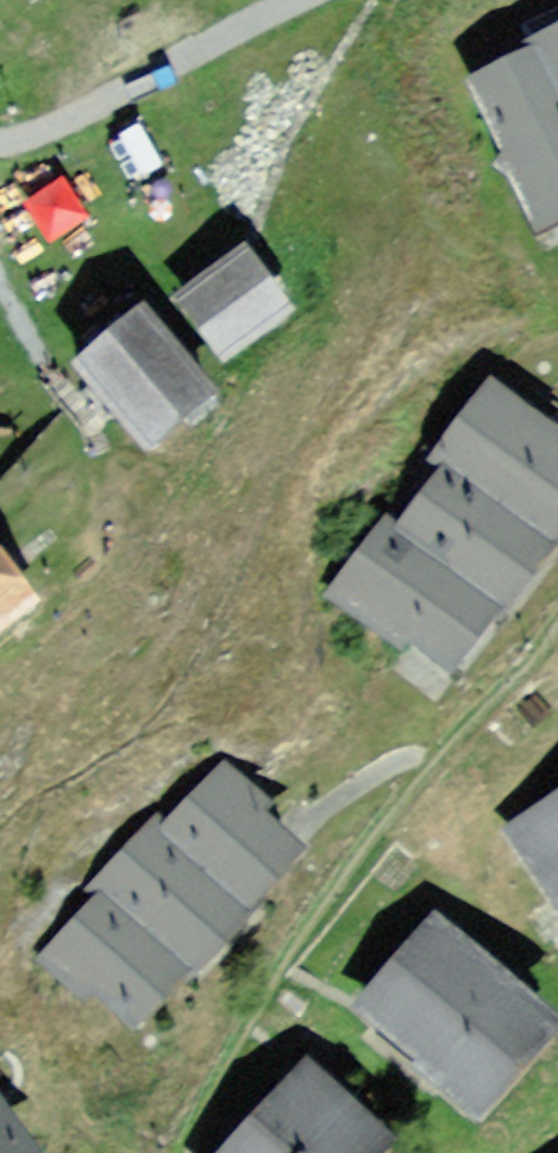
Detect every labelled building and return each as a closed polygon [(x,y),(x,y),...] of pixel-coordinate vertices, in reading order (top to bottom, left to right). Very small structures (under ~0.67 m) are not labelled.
[(478,87),(511,155),(500,169),(526,187),(540,216),(557,207),(557,8),(471,51),(486,82),(478,87)] [(240,256),(182,297),(224,355),(281,313),(240,256)] [(207,390),(142,314),(79,368),(145,443),(207,390)] [(443,457),(426,444),(369,517),(387,530),(336,595),(398,643),(406,634),(442,662),(486,605),(491,609),(545,538),(541,533),(557,510),(557,458),(547,450),(554,440),(492,392),(443,457)] [(0,572),(0,629),(27,607),(0,572)] [(260,808),(224,775),(168,834),(157,825),(95,892),(105,901),(49,960),(83,993),(92,985),(127,1017),(174,965),(179,970),(241,904),(236,900),(285,849),(252,817),(260,808)] [(552,816),(543,805),(515,822),(557,889),(557,812),(552,816)] [(540,1030),(436,939),(414,966),(398,954),(364,994),(444,1061),(437,1069),(476,1103),(540,1030)] [(302,1081),(235,1152),(364,1152),(372,1145),(302,1081)] [(24,1149),(0,1117),(0,1152),(19,1152),(24,1149)]
